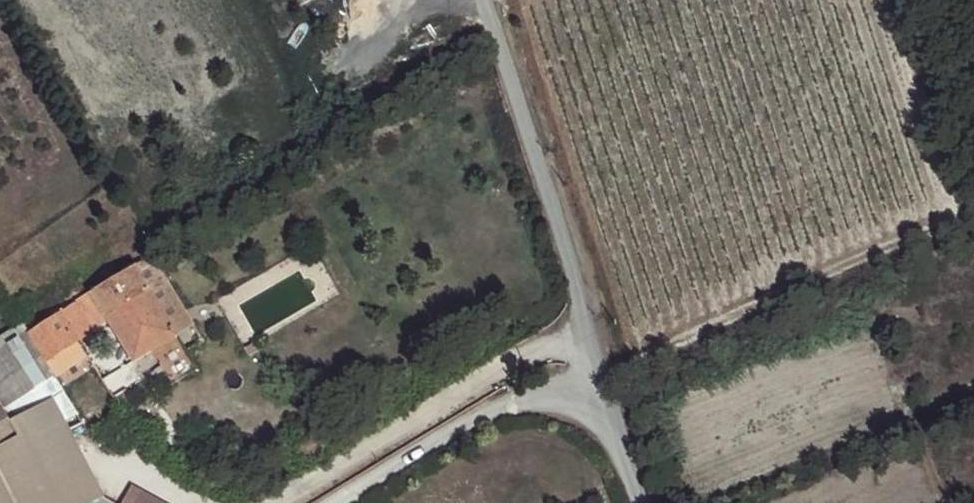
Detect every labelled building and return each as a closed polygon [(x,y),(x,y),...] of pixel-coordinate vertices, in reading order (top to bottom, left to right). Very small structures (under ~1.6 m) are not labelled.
[(135,270),(176,337),(193,327),(194,326),(152,259),(135,270)] [(133,364),(176,337),(135,270),(27,334),(55,377),(87,357),(76,341),(106,323),(133,364)] [(74,451),(65,433),(60,425),(70,420),(75,418),(76,417),(70,409),(57,390),(58,390),(52,379),(51,378),(26,335),(26,334),(20,325),(15,328),(10,322),(0,329),(0,333),(3,337),(0,338),(0,347),(1,348),(0,349),(0,498),(74,451)] [(186,354),(176,337),(133,364),(136,367),(144,378),(160,368),(170,384),(196,370),(186,354)] [(55,377),(63,389),(94,369),(87,357),(55,377)] [(99,501),(74,451),(0,498),(0,502),(95,502),(99,501)] [(127,491),(120,502),(150,502),(127,491)]
